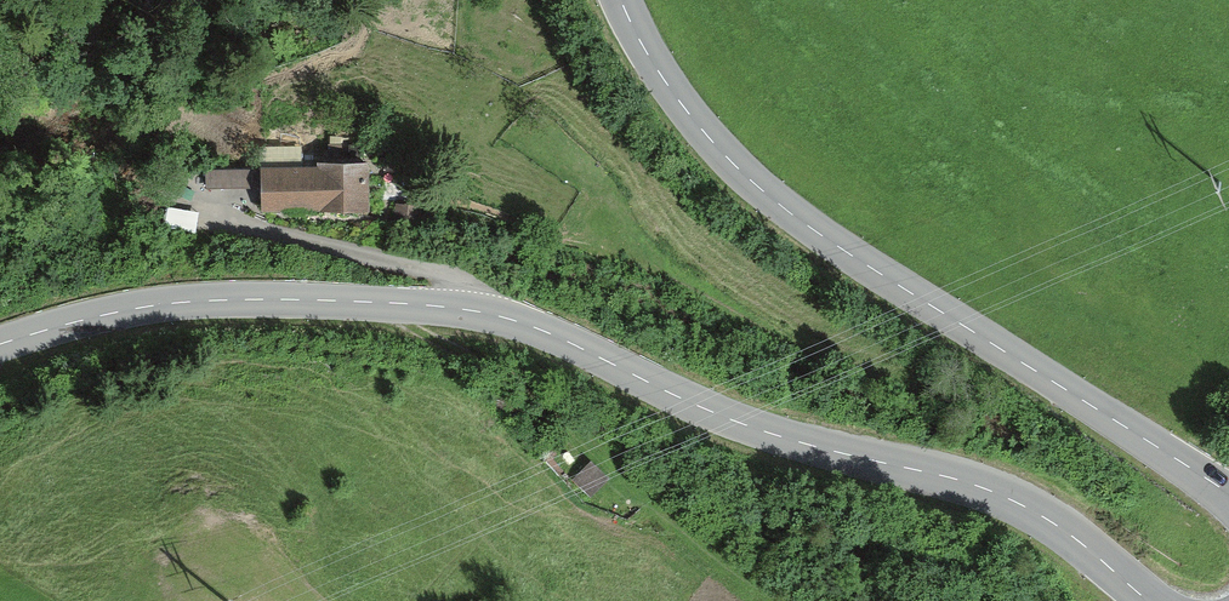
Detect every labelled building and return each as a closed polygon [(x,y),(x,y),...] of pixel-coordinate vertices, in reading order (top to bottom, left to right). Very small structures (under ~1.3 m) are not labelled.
[(252,179),(252,161),(210,160),(210,178),(252,179)] [(316,162),(316,167),(317,206),(361,206),(361,162),(316,162)] [(259,167),(259,170),(259,207),(317,206),(316,167),(259,167)] [(570,478),(592,497),(608,478),(587,459),(570,478)]
